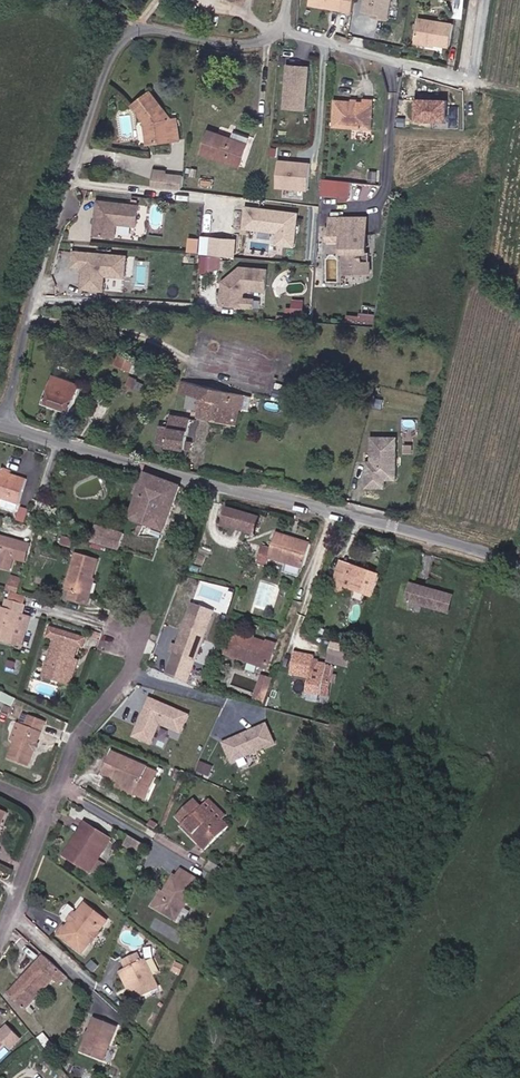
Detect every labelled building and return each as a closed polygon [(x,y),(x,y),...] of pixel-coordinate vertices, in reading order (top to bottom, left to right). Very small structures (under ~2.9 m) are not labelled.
[(308,7),(348,15),(351,0),(309,0),(308,7)] [(359,13),(388,18),(391,0),(361,0),(359,13)] [(435,23),(453,29),(454,21),(419,15),(419,18),(435,23)] [(435,23),(419,18),(415,41),(432,44),(435,23)] [(435,23),(432,44),(450,46),(453,29),(435,23)] [(306,112),(309,68),(284,66),(281,110),(306,112)] [(138,98),(148,117),(152,124),(153,140),(179,137),(177,120),(169,120),(163,109),(168,107),(158,87),(138,98)] [(377,96),(340,98),(339,126),(377,126),(377,96)] [(455,99),(437,99),(437,120),(456,119),(455,99)] [(143,120),(148,140),(153,140),(152,124),(148,117),(143,120)] [(242,162),(249,140),(239,136),(221,130),(220,133),(210,129),(204,148),(242,162)] [(239,136),(249,140),(252,134),(242,130),(239,136)] [(309,165),(277,161),(274,187),(306,191),(309,165)] [(184,187),(186,173),(168,171),(168,167),(157,165),(155,183),(184,187)] [(349,182),(321,180),(319,197),(348,200),(349,182)] [(137,222),(140,201),(98,195),(97,204),(101,205),(100,212),(96,215),(94,230),(115,233),(117,219),(137,222)] [(296,213),(243,207),(240,232),(271,235),(270,246),(291,249),(296,213)] [(363,218),(327,217),(327,231),(340,231),(339,272),(361,273),(363,218)] [(120,224),(119,235),(128,236),(129,225),(120,224)] [(236,239),(201,236),(199,253),(234,256),(236,239)] [(124,272),(126,251),(74,246),(72,260),(86,262),(86,265),(83,268),(81,283),(102,285),(104,270),(124,272)] [(208,271),(209,259),(201,258),(200,273),(208,273),(208,271)] [(218,271),(219,260),(209,259),(208,271),(218,271)] [(243,295),(243,289),(247,286),(266,288),(268,266),(241,263),(225,276),(226,279),(224,281),(224,284),(222,286),(220,301),(242,303),(243,295)] [(253,304),(254,296),(243,295),(242,303),(253,304)] [(314,312),(314,301),(306,300),(305,311),(314,312)] [(58,371),(48,400),(56,403),(73,409),(83,381),(58,371)] [(182,391),(203,397),(200,413),(223,419),(226,402),(212,399),(214,385),(186,378),(182,391)] [(226,402),(223,419),(241,423),(244,406),(253,408),(255,395),(214,385),(212,399),(226,402)] [(166,424),(162,441),(187,446),(196,412),(178,408),(174,426),(166,424)] [(401,438),(376,438),(375,466),(371,466),(370,488),(388,488),(388,480),(400,480),(401,438)] [(15,477),(9,497),(19,499),(27,474),(18,472),(20,466),(1,461),(0,464),(0,473),(15,477)] [(9,497),(15,477),(0,473),(0,494),(9,497)] [(133,519),(152,525),(158,504),(175,509),(179,497),(162,493),(166,479),(148,474),(133,519)] [(166,479),(162,493),(179,497),(183,484),(166,479)] [(14,513),(17,505),(0,499),(0,508),(14,513)] [(158,504),(152,525),(168,531),(175,509),(158,504)] [(257,533),(262,515),(230,506),(224,523),(257,533)] [(20,507),(18,520),(26,521),(28,508),(20,507)] [(128,533),(99,524),(94,541),(122,549),(128,533)] [(271,563),(273,557),(308,569),(317,542),(281,531),(276,547),(267,544),(262,561),(271,563)] [(15,557),(19,541),(1,535),(1,532),(0,532),(0,553),(9,555),(15,557)] [(31,544),(19,541),(15,557),(26,561),(31,544)] [(88,593),(93,576),(96,577),(103,558),(80,551),(69,587),(75,589),(71,599),(91,604),(94,595),(88,593)] [(345,560),(343,566),(371,575),(373,569),(345,560)] [(371,575),(343,566),(338,581),(378,595),(386,573),(373,569),(371,575)] [(99,578),(96,577),(93,576),(88,593),(94,595),(99,578)] [(449,609),(454,593),(415,581),(411,597),(449,609)] [(12,643),(20,613),(24,614),(27,604),(8,599),(6,607),(0,605),(0,639),(12,643)] [(189,659),(208,608),(187,601),(178,632),(175,632),(172,642),(167,641),(164,650),(169,652),(189,659)] [(85,646),(88,637),(53,626),(50,636),(56,638),(45,674),(68,682),(80,644),(85,646)] [(273,665),(281,641),(240,627),(232,651),(273,665)] [(328,661),(352,667),(357,647),(334,641),(328,661)] [(316,659),(317,653),(299,650),(294,672),(312,675),(310,689),(323,691),(325,678),(335,680),(337,671),(328,669),(330,663),(316,659)] [(182,678),(189,659),(169,652),(164,665),(177,669),(175,677),(182,678)] [(175,677),(177,669),(164,665),(164,664),(161,672),(175,677)] [(271,693),(275,679),(268,677),(263,691),(271,693)] [(333,693),(335,680),(325,678),(323,691),(333,693)] [(180,735),(188,715),(148,698),(132,736),(151,744),(159,726),(180,735)] [(29,767),(46,723),(32,718),(28,729),(22,727),(10,760),(29,767)] [(264,723),(223,741),(233,764),(275,745),(264,723)] [(140,792),(148,795),(152,797),(162,776),(157,773),(151,771),(153,766),(122,751),(119,749),(108,770),(112,773),(130,781),(143,787),(140,792)] [(143,787),(130,781),(126,788),(139,795),(140,792),(143,787)] [(198,797),(181,814),(198,831),(195,834),(204,843),(205,842),(210,847),(233,824),(226,817),(230,813),(214,797),(208,803),(201,796),(199,798),(198,797)] [(5,820),(9,810),(0,807),(0,823),(5,820)] [(83,831),(87,833),(98,840),(105,829),(90,820),(83,831)] [(111,833),(105,829),(98,840),(87,833),(78,848),(74,846),(69,854),(91,866),(111,833)] [(143,852),(148,844),(135,836),(130,844),(143,852)] [(204,879),(186,867),(172,891),(162,905),(181,917),(204,879)] [(155,900),(162,905),(172,891),(164,886),(155,900)] [(110,920),(89,904),(71,927),(69,926),(63,935),(88,954),(105,933),(102,931),(110,920)] [(63,973),(46,956),(24,977),(28,980),(13,994),(26,1009),(63,973)] [(147,965),(143,967),(139,956),(125,962),(130,972),(125,974),(139,1003),(160,994),(147,965)] [(13,994),(28,980),(24,977),(9,991),(13,994)] [(119,1030),(98,1022),(86,1056),(106,1064),(119,1030)]
